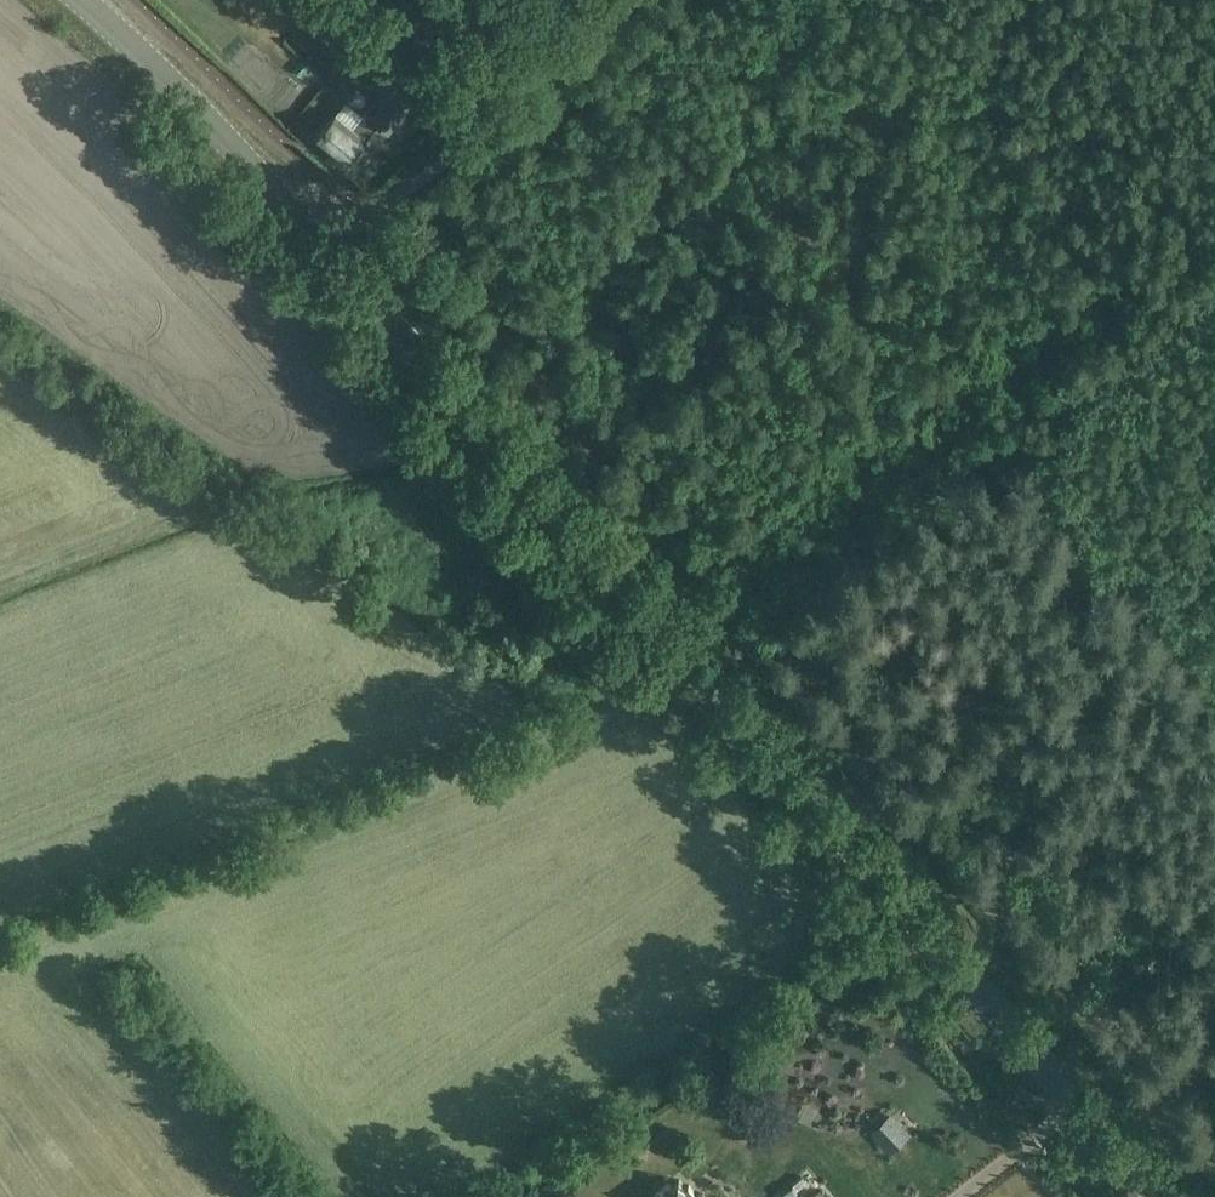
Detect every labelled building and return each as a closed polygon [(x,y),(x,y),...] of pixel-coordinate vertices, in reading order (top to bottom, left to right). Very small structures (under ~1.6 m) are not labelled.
[(332,119),(316,138),(348,164),(379,124),(390,133),(427,87),(410,73),(373,119),(366,112),(364,114),(354,127),(337,113),(332,119)] [(910,1075),(863,1119),(883,1141),(931,1097),(910,1075)] [(794,1184),(804,1196),(816,1196),(820,1194),(806,1176),(794,1184)] [(691,1185),(687,1188),(681,1180),(673,1186),(671,1182),(657,1192),(659,1196),(658,1196),(699,1196),(691,1185)]
